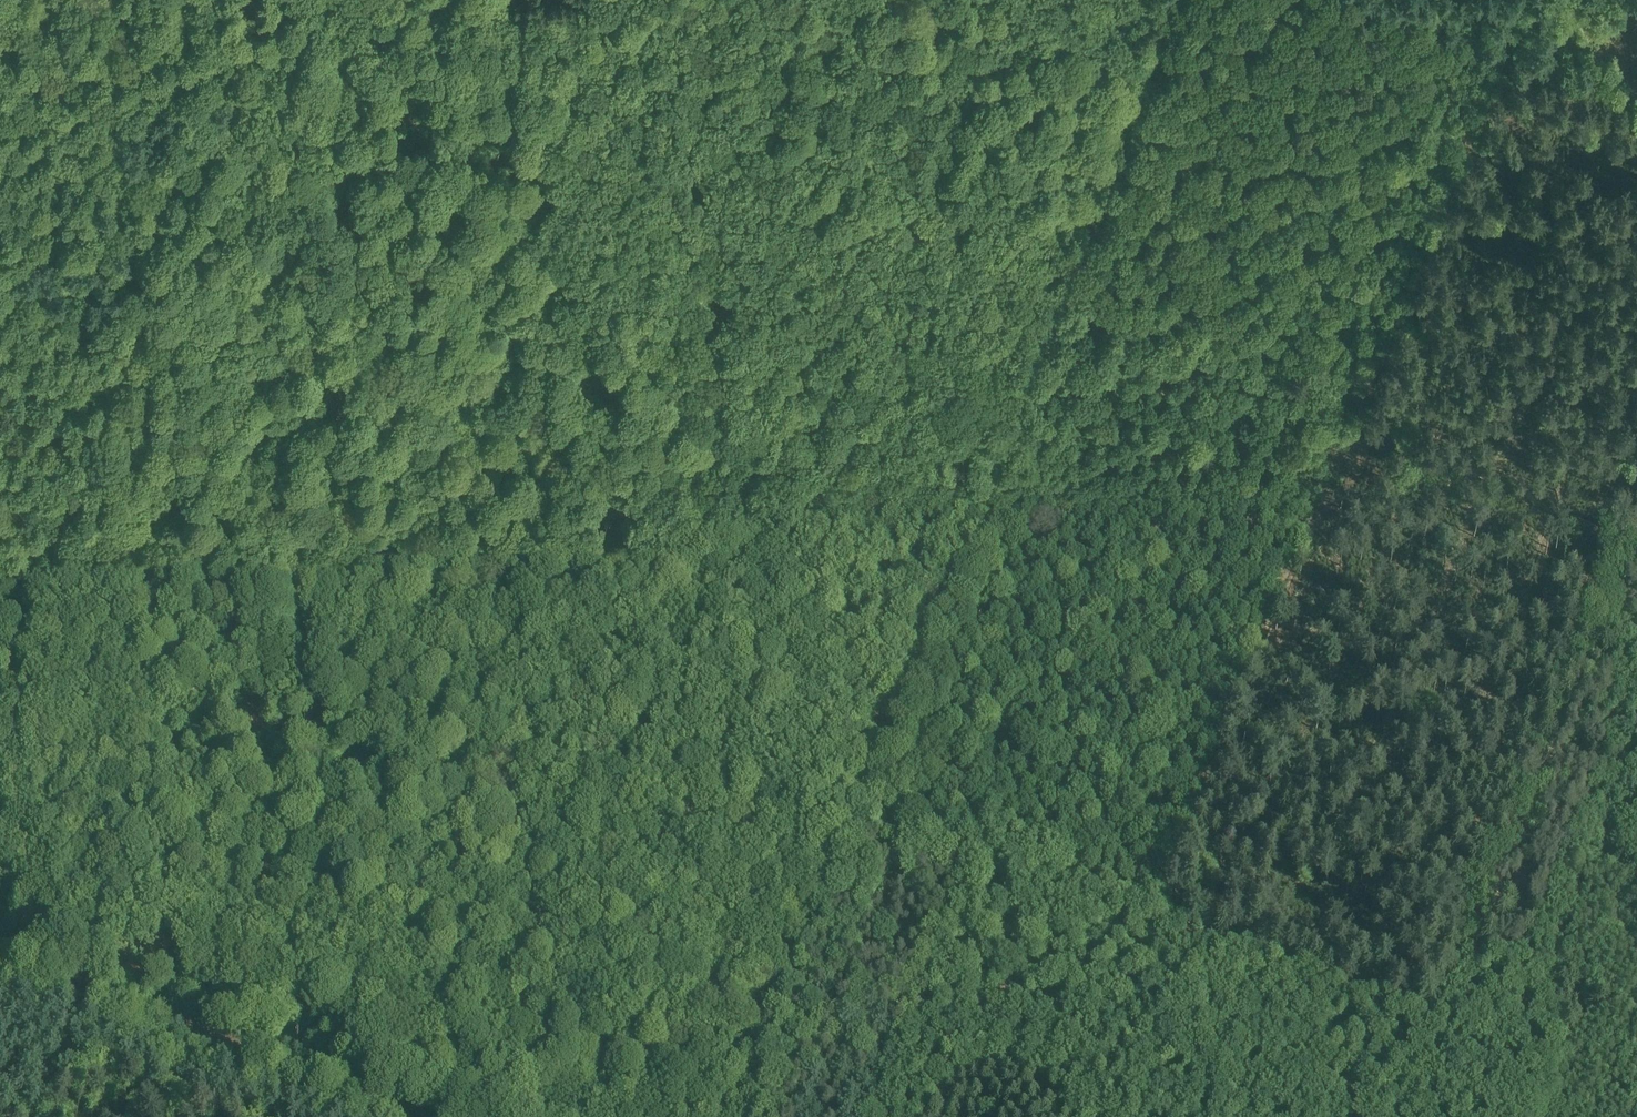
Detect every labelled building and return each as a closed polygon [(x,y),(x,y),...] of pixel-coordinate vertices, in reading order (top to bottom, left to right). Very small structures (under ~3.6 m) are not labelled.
[(1403,962),(1415,950),(1407,941),(1394,953),(1403,962)]
